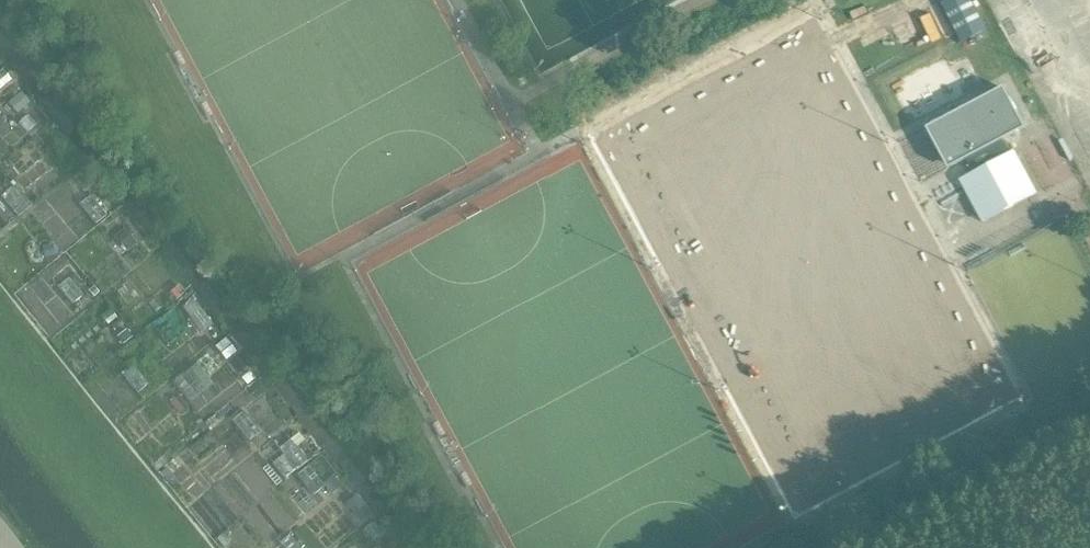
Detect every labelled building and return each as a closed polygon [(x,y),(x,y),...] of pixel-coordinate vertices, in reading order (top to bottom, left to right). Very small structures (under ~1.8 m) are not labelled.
[(941,2),(961,42),(985,30),(970,0),(945,0),(941,2)] [(1002,87),(929,126),(951,167),(964,160),(971,173),(968,175),(959,180),(982,222),(1032,195),(1036,193),(1013,151),(1009,153),(1002,140),(1024,128),(1002,87)] [(1040,173),(1052,166),(1038,139),(1026,145),(1040,173)]
